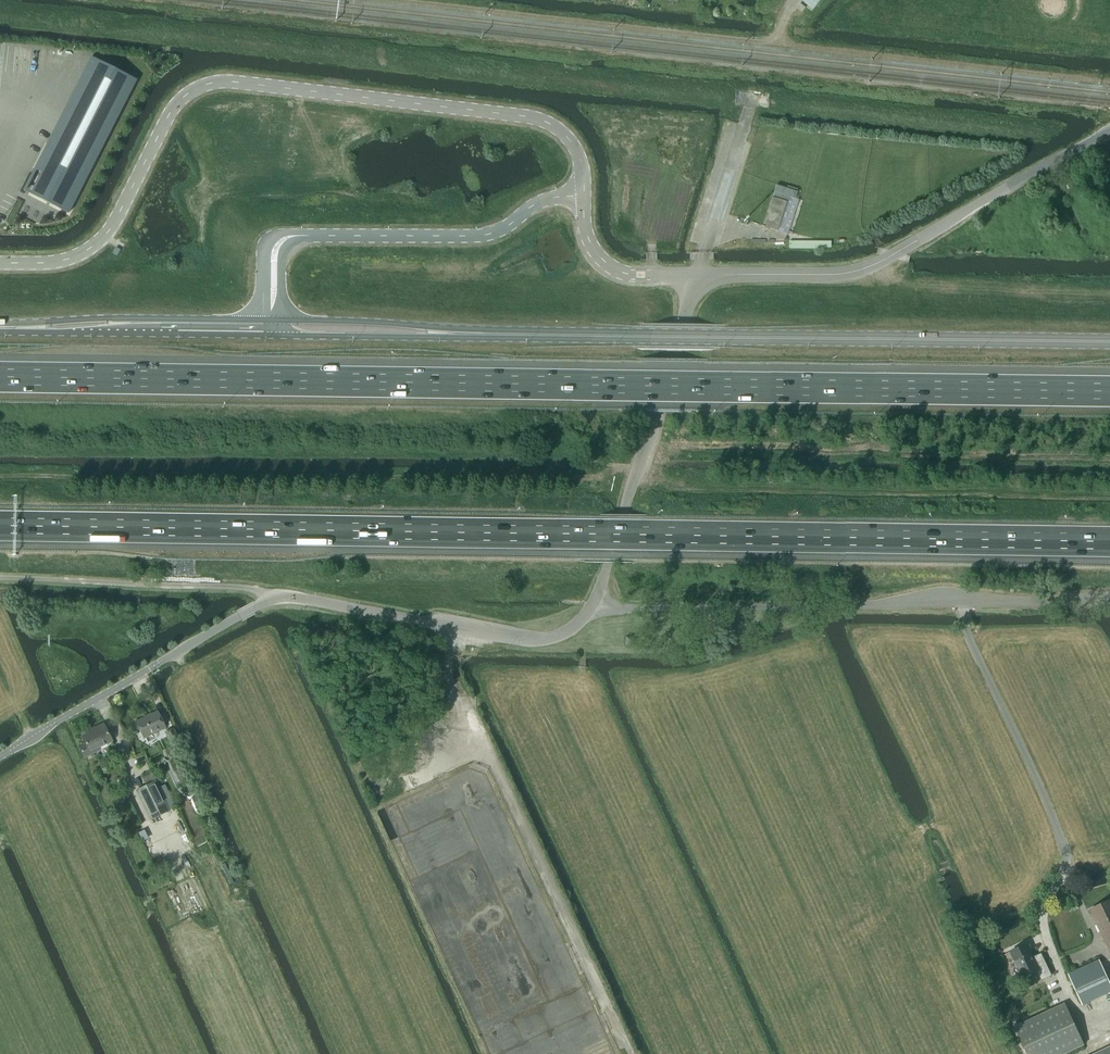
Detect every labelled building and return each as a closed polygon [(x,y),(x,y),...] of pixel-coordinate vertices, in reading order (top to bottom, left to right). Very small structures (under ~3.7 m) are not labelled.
[(41,172),(30,194),(68,213),(136,80),(98,61),(91,57),(90,58),(97,62),(53,149),(46,145),(34,168),(41,172)] [(762,226),(776,231),(787,197),(794,199),(796,192),(775,186),(773,192),(774,193),(772,198),(762,226)] [(635,646),(635,637),(625,637),(625,646),(635,646)] [(144,738),(165,728),(158,712),(136,722),(144,738)] [(86,744),(80,747),(79,748),(84,757),(85,758),(99,751),(98,748),(112,741),(104,725),(96,728),(96,730),(82,736),(86,744)] [(172,746),(180,743),(173,729),(165,733),(172,746)] [(150,821),(171,811),(152,773),(142,779),(145,786),(135,791),(150,821)] [(1090,910),(1109,953),(1109,901),(1090,910)] [(1033,958),(1027,944),(1011,952),(1023,978),(1038,971),(1042,980),(1052,976),(1041,954),(1033,958)] [(1109,991),(1109,985),(1099,961),(1068,975),(1082,1004),(1109,991)] [(1084,1045),(1064,1004),(1014,1027),(1027,1053),(1065,1053),(1084,1045)]
